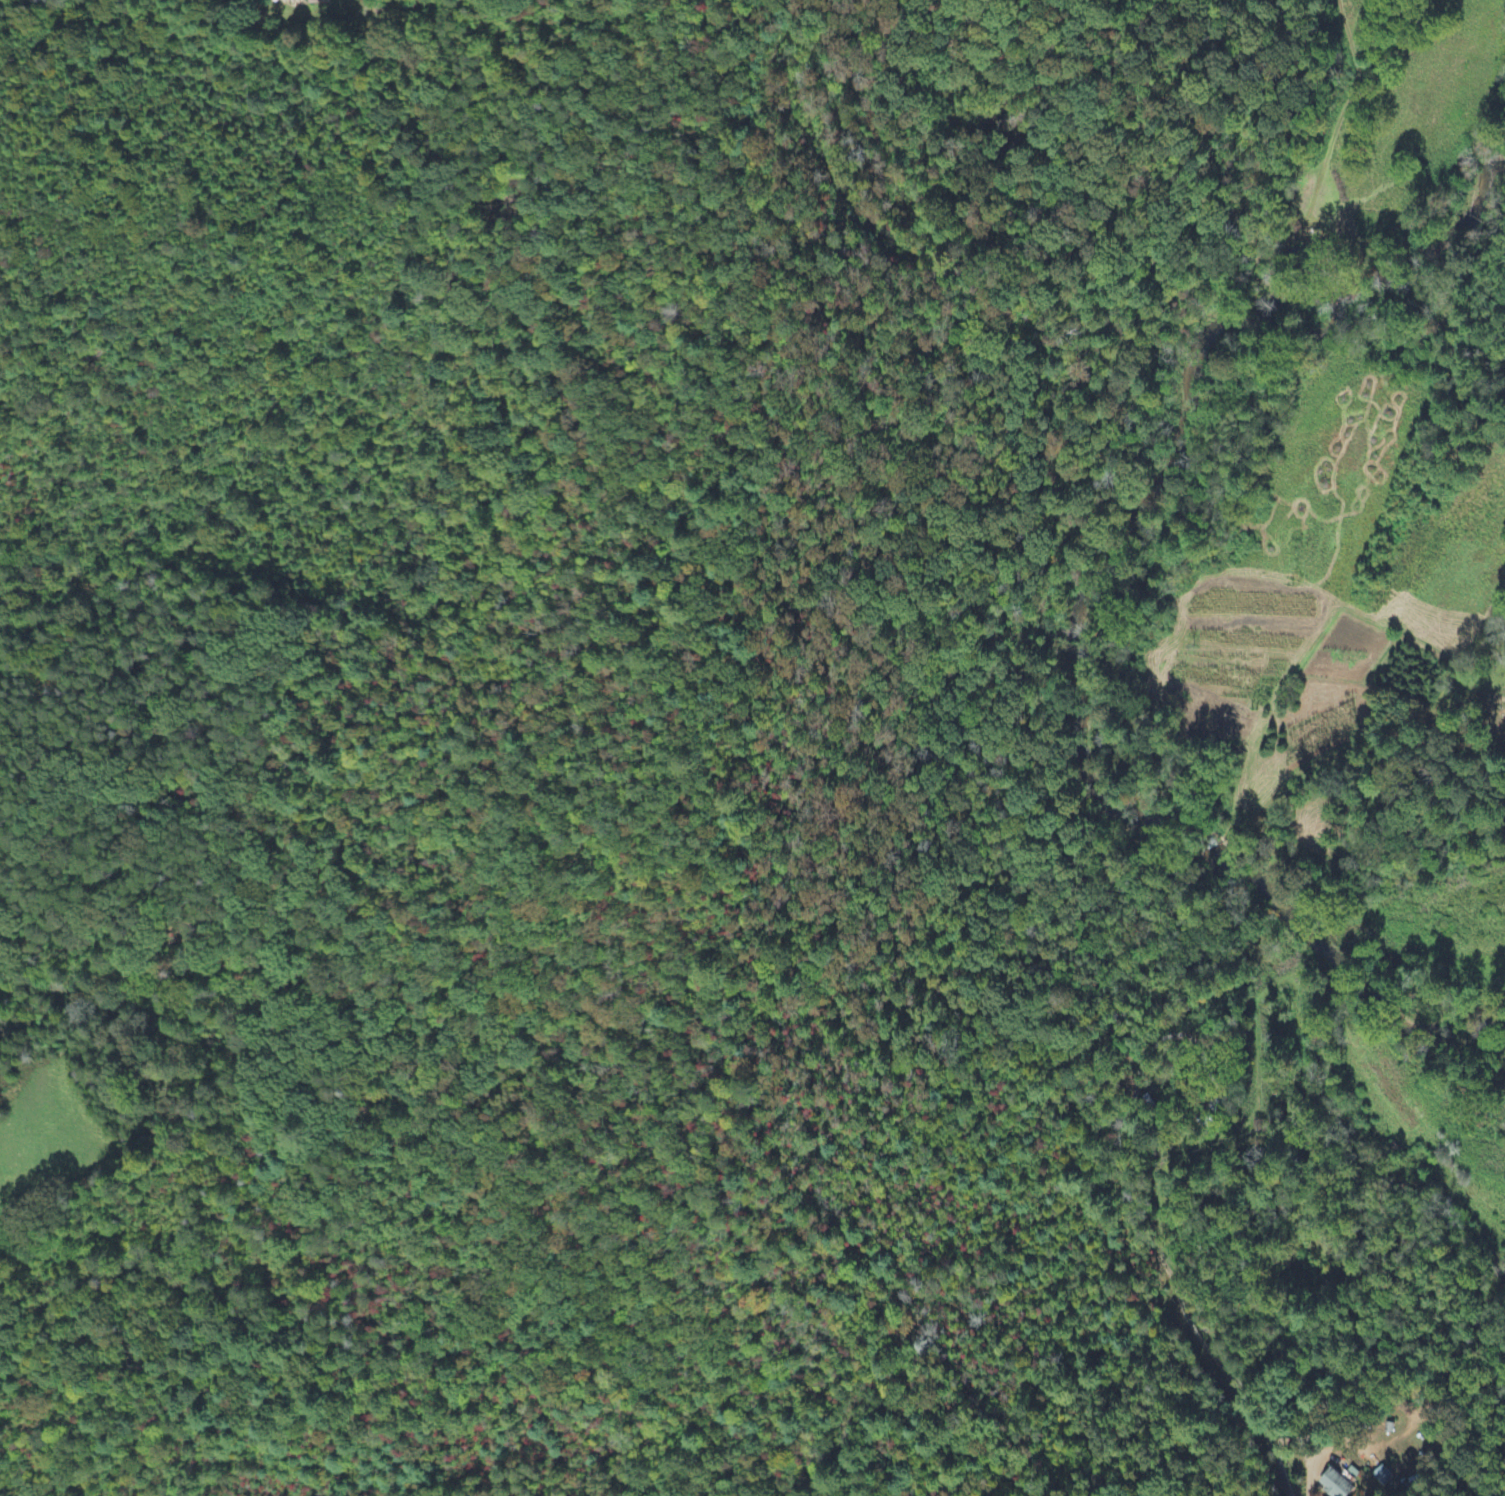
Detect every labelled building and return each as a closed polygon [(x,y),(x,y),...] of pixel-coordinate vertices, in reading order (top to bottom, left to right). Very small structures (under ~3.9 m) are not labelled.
[(1332,1468),(1318,1484),(1330,1495),(1350,1495),(1356,1490),(1332,1468)]
